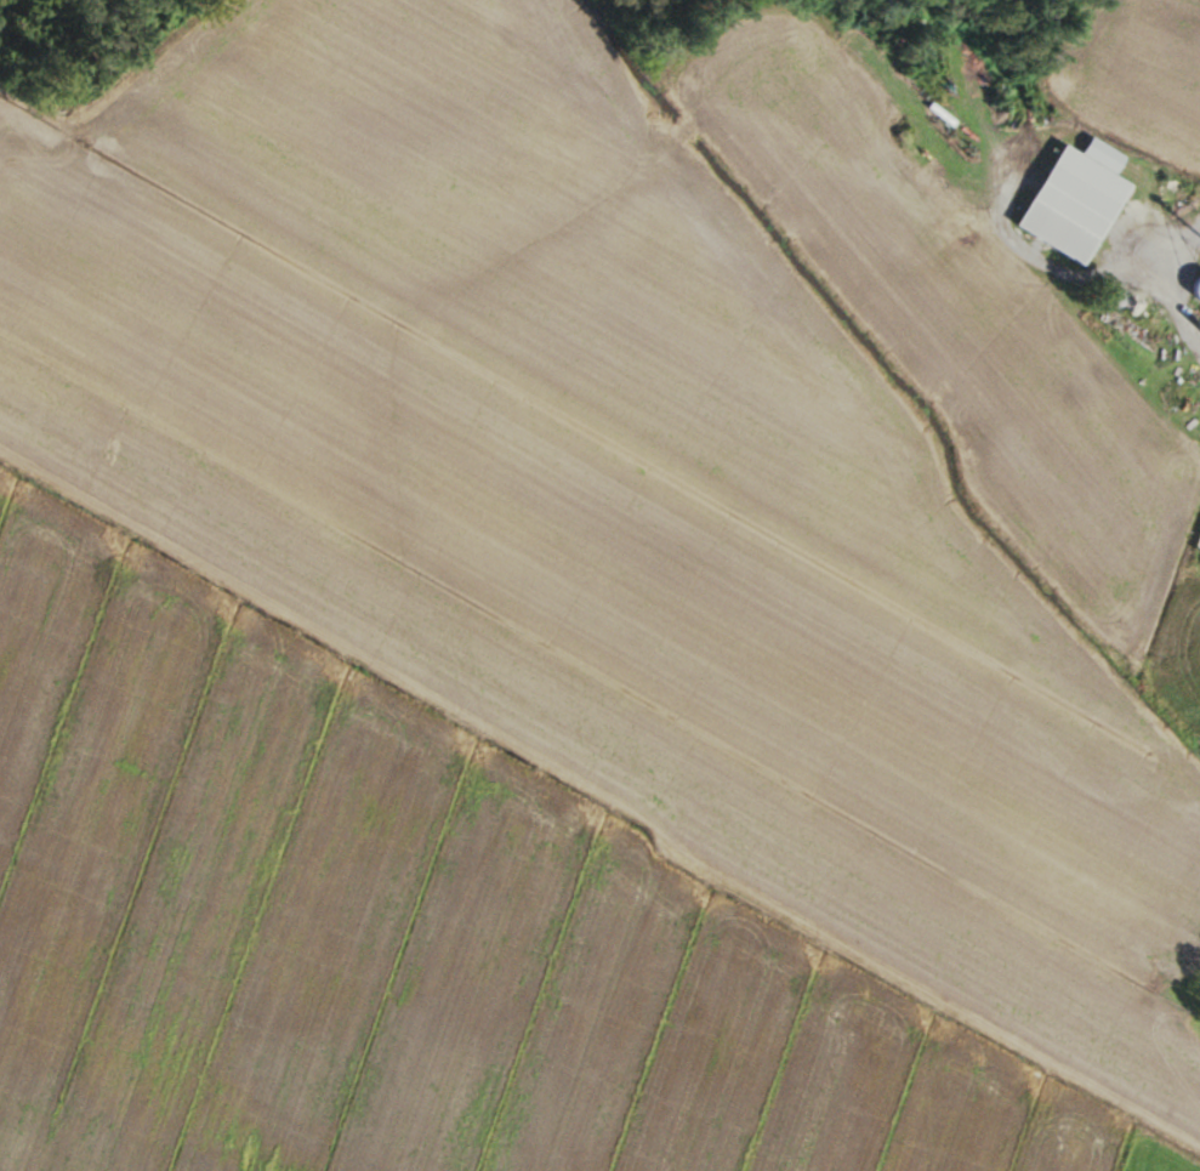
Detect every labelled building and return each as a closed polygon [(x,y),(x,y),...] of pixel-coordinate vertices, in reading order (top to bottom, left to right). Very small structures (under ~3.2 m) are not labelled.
[(1022,230),(1091,266),(1135,182),(1066,146),(1022,230)]
